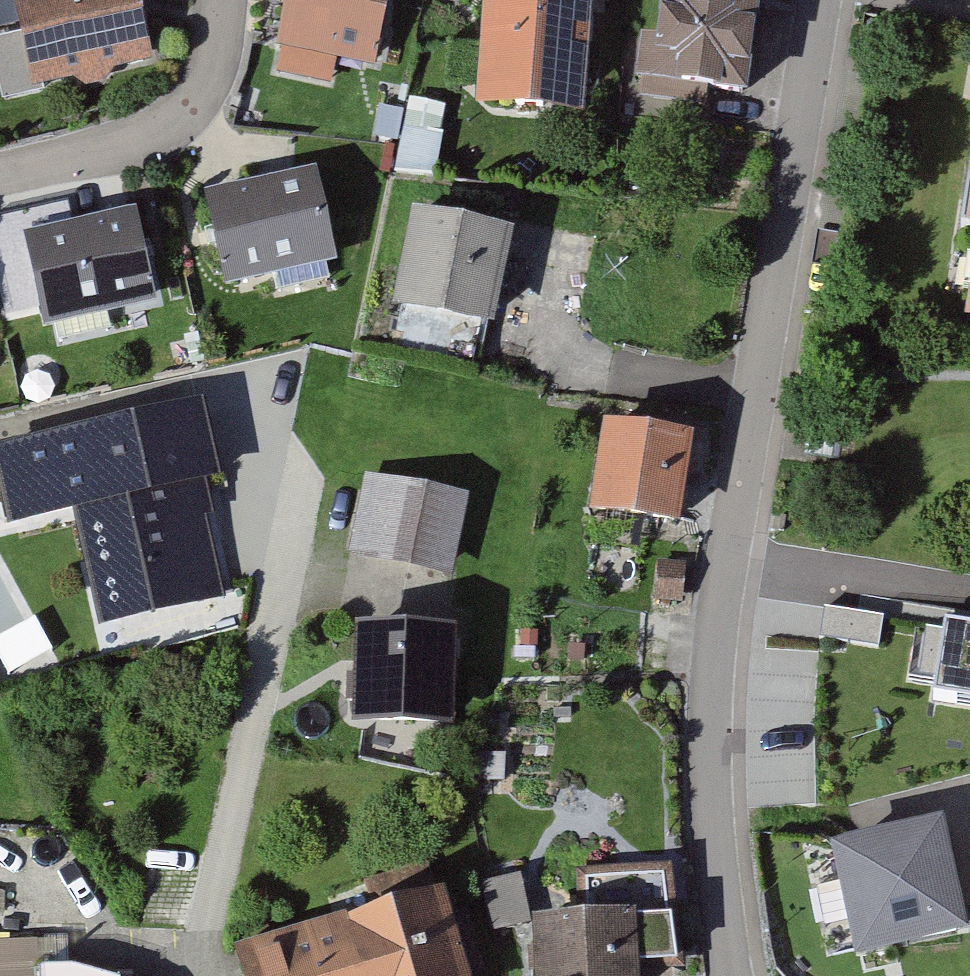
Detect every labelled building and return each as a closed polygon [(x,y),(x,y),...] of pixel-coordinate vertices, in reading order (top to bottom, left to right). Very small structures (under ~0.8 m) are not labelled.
[(17,93),(147,67),(134,0),(0,0),(0,10),(17,93)] [(269,49),(374,69),(387,0),(278,0),(269,49)] [(522,0),(480,0),(472,107),(570,114),(578,4),(522,0)] [(634,91),(731,103),(744,0),(645,0),(634,91)] [(936,325),(969,331),(969,125),(936,325)] [(310,183),(201,201),(216,290),(325,272),(310,183)] [(509,235),(402,214),(382,315),(490,335),(509,235)] [(125,226),(14,247),(31,334),(142,313),(125,226)] [(77,513),(106,631),(229,602),(201,486),(223,481),(203,401),(0,451),(0,483),(11,529),(77,513)] [(686,440),(600,427),(585,520),(671,534),(686,440)] [(466,500),(366,481),(350,562),(450,581),(466,500)] [(823,644),(882,652),(888,610),(829,601),(823,644)] [(0,644),(0,661),(11,680),(59,654),(40,621),(0,644)] [(946,629),(935,701),(969,707),(969,633),(946,629)] [(450,638),(350,634),(347,729),(446,733),(450,638)] [(834,846),(856,954),(969,930),(948,823),(834,846)] [(528,975),(627,975),(627,970),(671,968),(667,873),(579,877),(581,920),(526,922),(528,975)] [(230,975),(454,975),(429,893),(224,955),(230,975)]
